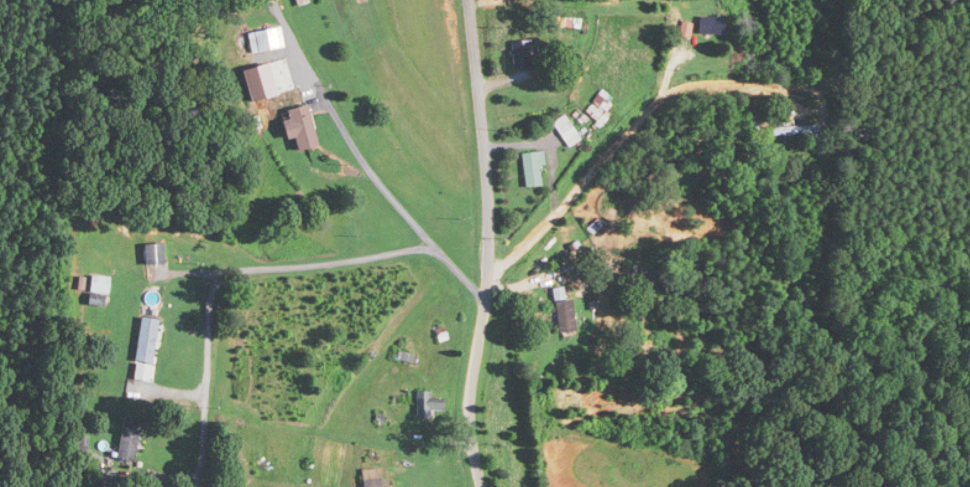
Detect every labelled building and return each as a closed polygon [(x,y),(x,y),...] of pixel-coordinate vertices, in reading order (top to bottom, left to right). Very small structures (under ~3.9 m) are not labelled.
[(248,31),(251,52),(284,47),(281,27),(248,31)] [(513,65),(528,65),(528,42),(513,42),(513,65)] [(612,108),(599,96),(586,109),(598,122),(612,108)] [(286,139),(295,137),(298,150),(317,146),(308,104),(287,109),(289,118),(282,120),(286,139)] [(553,121),(567,147),(580,140),(567,114),(553,121)] [(819,135),(819,125),(771,125),(771,135),(819,135)] [(541,151),(521,153),(525,187),(544,186),(541,151)] [(164,264),(163,242),(144,243),(145,265),(164,264)] [(107,304),(107,275),(89,275),(89,304),(107,304)] [(573,299),(562,299),(562,288),(556,288),(556,332),(573,332),(573,299)] [(157,319),(140,317),(135,360),(153,362),(157,319)] [(432,391),(416,391),(416,419),(430,419),(430,410),(443,410),(443,397),(432,397),(432,391)] [(117,458),(134,461),(140,419),(123,417),(117,458)] [(380,478),(379,468),(362,469),(363,486),(388,486),(387,478),(380,478)]
